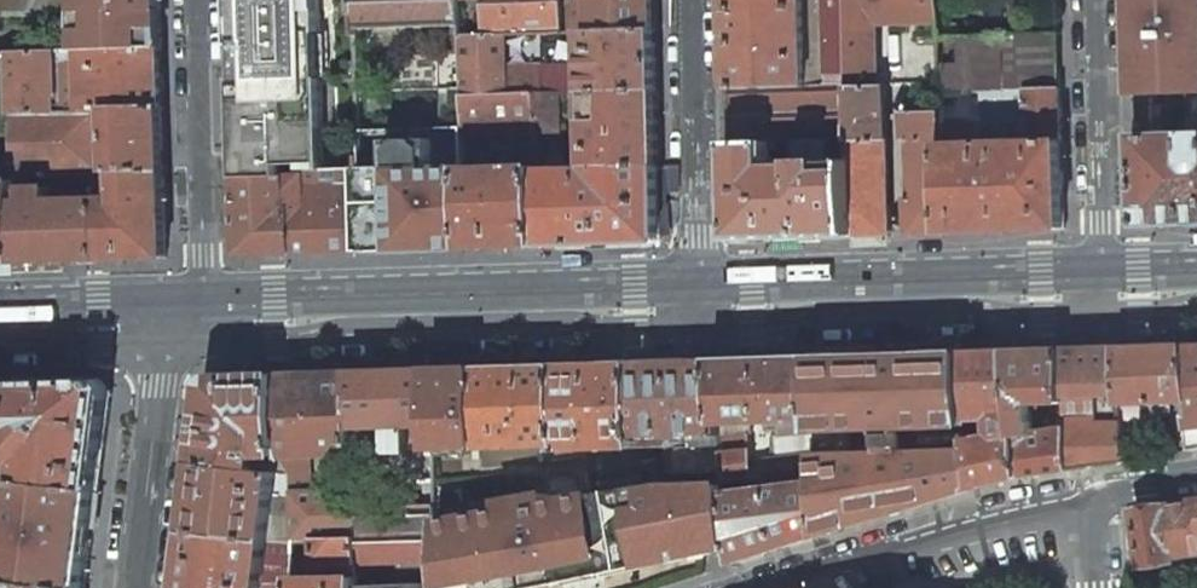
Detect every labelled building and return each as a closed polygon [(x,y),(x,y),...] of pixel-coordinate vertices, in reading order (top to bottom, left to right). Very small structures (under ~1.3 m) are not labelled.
[(79,50),(83,51),(161,49),(160,0),(78,0),(79,50)] [(282,178),(282,164),(301,164),(301,171),(327,170),(322,0),(232,0),(237,180),(282,178)] [(355,30),(461,28),(460,0),(354,0),(355,30)] [(461,28),(461,37),(561,33),(560,0),(460,0),(461,28)] [(655,29),(654,0),(581,0),(580,5),(570,5),(569,32),(584,32),(655,29)] [(728,87),(849,83),(848,0),(726,0),(728,87)] [(849,83),(849,87),(885,86),(940,84),(939,37),(939,30),(940,30),(939,0),(848,0),(849,83)] [(1132,96),(1196,93),(1196,0),(1129,0),(1132,96)] [(561,33),(461,37),(463,95),(536,94),(558,94),(586,91),(656,90),(655,29),(584,32),(585,47),(577,47),(578,68),(566,68),(573,80),(563,80),(562,70),(563,62),(561,33)] [(940,93),(1060,87),(1058,33),(939,37),(940,84),(940,93)] [(83,58),(77,58),(77,64),(84,64),(85,110),(162,107),(161,49),(83,51),(83,58)] [(51,52),(10,54),(11,72),(11,113),(52,111),(51,52)] [(0,53),(0,73),(11,72),(10,54),(0,53)] [(387,58),(388,91),(439,89),(438,57),(387,58)] [(849,83),(728,87),(733,238),(854,236),(849,87),(849,83)] [(890,234),(885,86),(849,87),(854,236),(890,234)] [(1029,143),(1062,142),(1060,87),(940,93),(941,112),(941,125),(1004,122),(1015,122),(1028,122),(1029,143)] [(588,163),(594,168),(595,174),(587,176),(583,171),(575,169),(538,169),(539,245),(660,242),(656,90),(586,91),(587,154),(588,163)] [(536,94),(463,95),(464,127),(464,133),(537,131),(536,94)] [(558,94),(536,94),(537,131),(559,131),(558,94)] [(101,199),(103,260),(167,257),(162,107),(85,110),(52,111),(11,113),(12,149),(13,172),(13,177),(86,174),(87,199),(101,199)] [(911,198),(906,198),(908,234),(944,232),(941,125),(941,112),(903,113),(904,140),(909,140),(911,198)] [(1004,122),(941,125),(944,232),(1064,229),(1062,142),(1029,143),(1028,122),(1015,122),(1016,140),(1004,141),(1004,122)] [(359,174),(361,251),(467,248),(465,168),(464,133),(464,127),(357,130),(359,169),(359,174)] [(1196,224),(1196,132),(1133,135),(1136,224),(1138,226),(1196,224)] [(0,150),(0,172),(13,172),(12,149),(0,150)] [(492,167),(465,168),(467,248),(539,245),(538,169),(537,165),(512,166),(512,161),(506,161),(506,167),(497,167),(497,161),(491,161),(492,167)] [(282,178),(237,180),(239,255),(361,251),(359,174),(302,176),(302,179),(297,176),(291,176),(290,170),(284,170),(284,178),(282,178)] [(14,202),(15,262),(61,261),(103,260),(101,199),(87,199),(54,200),(53,187),(27,188),(27,179),(22,179),(23,202),(14,202)] [(15,262),(14,202),(13,181),(0,181),(0,263),(15,262)] [(1187,401),(1189,451),(1196,450),(1196,345),(1183,346),(1189,401),(1187,401)] [(1118,347),(1123,421),(1153,419),(1154,403),(1187,401),(1189,401),(1183,346),(1118,347)] [(1118,347),(1063,349),(1065,402),(1066,428),(1068,470),(1125,461),(1125,455),(1123,421),(1118,347)] [(1066,428),(1034,434),(1030,402),(1065,402),(1063,349),(1007,351),(1021,477),(1068,470),(1066,428)] [(1021,477),(1007,351),(962,352),(969,426),(964,426),(966,450),(970,491),(1021,477)] [(816,452),(819,536),(970,491),(966,450),(917,452),(916,428),(964,426),(969,426),(962,352),(812,357),(814,420),(816,452)] [(752,422),(814,420),(812,357),(713,360),(724,471),(725,481),(753,478),(750,434),(753,433),(752,422)] [(632,363),(635,447),(676,445),(678,473),(724,471),(713,360),(632,363)] [(558,444),(559,450),(635,447),(632,363),(556,365),(558,444)] [(556,365),(480,368),(482,446),(558,444),(556,365)] [(482,446),(480,368),(432,369),(434,425),(434,448),(482,446)] [(432,369),(351,372),(353,452),(395,451),(394,426),(434,425),(432,369)] [(351,372),(278,374),(287,456),(336,455),(336,484),(354,483),(353,452),(351,372)] [(287,456),(278,374),(215,376),(208,383),(198,462),(277,473),(270,457),(287,456)] [(0,382),(0,453),(11,452),(22,463),(18,481),(98,491),(110,389),(102,380),(0,382)] [(819,536),(816,452),(765,458),(769,488),(726,493),(732,546),(734,563),(819,536)] [(190,528),(293,541),(293,539),(292,492),(291,475),(278,473),(277,473),(198,462),(190,528)] [(290,469),(291,475),(292,492),(293,539),(314,538),(355,538),(356,563),(399,562),(401,587),(373,587),(437,587),(436,522),(436,505),(414,506),(354,508),(354,491),(312,492),(311,479),(309,479),(308,469),(290,469)] [(16,484),(4,578),(72,587),(85,587),(98,491),(18,481),(16,484)] [(435,483),(414,483),(414,506),(436,505),(435,483)] [(436,522),(437,587),(536,587),(554,585),(576,580),(574,568),(586,565),(588,577),(702,553),(732,546),(726,493),(725,483),(665,485),(645,489),(644,484),(551,501),(550,493),(502,502),(504,510),(436,522)] [(1134,510),(1143,567),(1175,562),(1174,557),(1195,553),(1196,564),(1196,500),(1134,510)] [(294,578),(293,541),(190,528),(183,587),(294,587),(294,578)] [(356,565),(356,563),(355,538),(314,538),(315,566),(356,565)] [(4,578),(0,577),(0,587),(72,587),(4,578)] [(294,578),(294,587),(357,587),(357,577),(294,578)]
